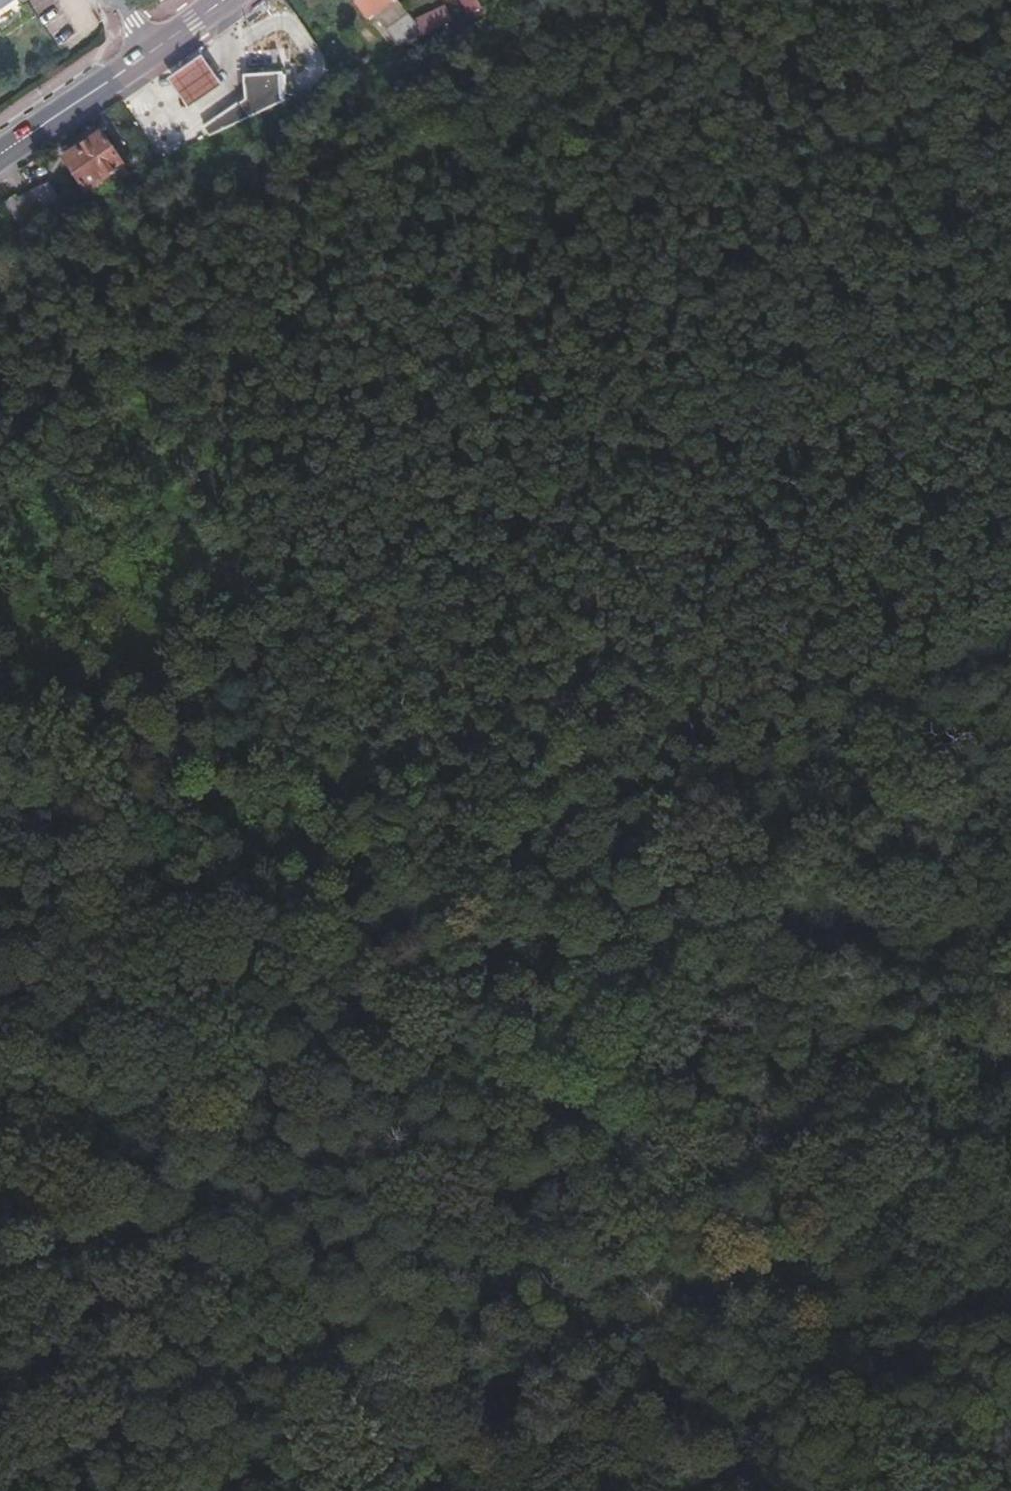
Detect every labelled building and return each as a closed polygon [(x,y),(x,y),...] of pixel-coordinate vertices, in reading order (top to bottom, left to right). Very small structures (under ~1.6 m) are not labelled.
[(410,0),(376,0),(372,3),(395,34),(421,17),(410,0)] [(421,17),(445,0),(410,0),(421,17)] [(411,57),(428,79),(454,65),(436,39),(411,57)] [(240,72),(288,70),(288,51),(239,53),(240,72)] [(182,109),(216,87),(196,56),(162,78),(182,109)] [(285,104),(285,75),(239,76),(240,104),(285,104)] [(71,196),(119,172),(98,131),(51,155),(71,196)] [(144,162),(110,185),(130,212),(163,189),(144,162)] [(66,216),(86,244),(108,233),(86,202),(66,216)] [(57,222),(76,249),(86,244),(66,216),(57,222)] [(42,226),(63,255),(76,249),(57,222),(54,218),(42,226)]
